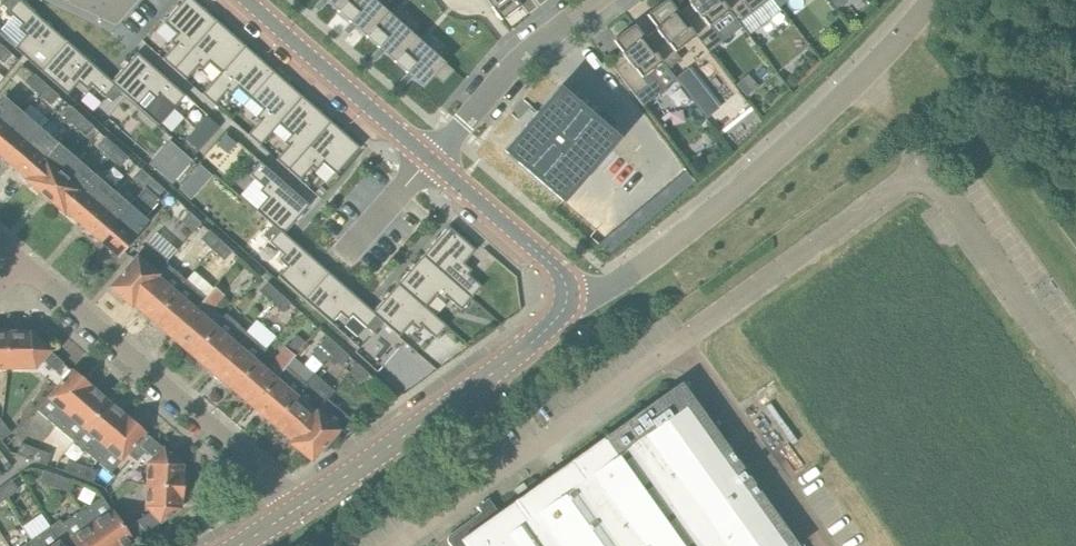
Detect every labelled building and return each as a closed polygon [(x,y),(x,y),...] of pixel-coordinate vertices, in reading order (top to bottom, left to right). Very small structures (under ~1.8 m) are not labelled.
[(0,30),(0,34),(15,48),(39,69),(41,71),(67,41),(65,40),(20,0),(18,0),(9,10),(8,11),(13,16),(0,30)] [(2,4),(9,10),(18,0),(6,0),(2,4)] [(163,59),(174,69),(217,21),(193,0),(183,0),(164,22),(177,34),(170,42),(174,45),(163,59)] [(338,11),(347,0),(326,0),(338,11)] [(338,11),(366,35),(387,10),(375,0),(347,0),(338,11)] [(501,20),(519,6),(520,7),(522,6),(517,0),(486,0),(501,20)] [(682,17),(669,0),(666,0),(652,11),(651,9),(650,11),(661,25),(657,28),(656,26),(655,27),(660,34),(649,43),(662,61),(668,69),(681,59),(675,51),(696,35),(682,17)] [(722,0),(689,0),(689,1),(688,2),(693,8),(682,17),(696,35),(709,52),(723,41),(708,23),(728,8),(722,0)] [(728,8),(739,22),(767,0),(722,0),(728,8)] [(387,10),(366,35),(395,61),(417,37),(387,10)] [(217,21),(174,69),(186,79),(198,66),(202,69),(209,61),(221,72),(222,73),(245,46),(217,21)] [(662,61),(649,43),(634,24),(619,36),(618,35),(616,36),(617,37),(613,40),(623,52),(621,53),(627,60),(615,69),(643,105),(665,88),(651,70),(662,61)] [(417,37),(395,61),(424,87),(435,75),(443,83),(454,70),(417,37)] [(67,41),(41,71),(68,94),(78,82),(86,89),(90,84),(105,97),(105,96),(115,85),(111,81),(112,81),(67,41)] [(0,43),(0,59),(4,63),(12,54),(0,43)] [(221,72),(202,93),(214,104),(226,91),(230,94),(237,87),(250,98),(274,71),(245,46),(222,73),(221,72)] [(112,81),(111,81),(115,85),(121,91),(159,125),(185,95),(137,53),(112,81)] [(260,121),(248,134),(260,145),(279,123),(302,97),(274,71),(250,98),(263,109),(256,117),(260,121)] [(758,86),(748,74),(737,84),(747,96),(758,86)] [(39,95),(48,85),(36,75),(27,84),(39,95)] [(59,96),(48,85),(39,95),(51,105),(59,96)] [(115,85),(105,96),(112,102),(121,91),(115,85)] [(553,89),(494,159),(555,209),(615,139),(553,89)] [(706,91),(694,100),(707,117),(719,107),(706,91)] [(24,113),(5,97),(0,103),(0,141),(24,113)] [(289,146),(277,159),(288,170),(331,122),(302,97),(279,123),(291,134),(285,142),(289,146)] [(75,126),(83,116),(71,106),(63,116),(75,126)] [(737,140),(763,116),(755,107),(729,131),(737,140)] [(0,141),(0,155),(11,164),(42,128),(24,113),(0,141)] [(83,116),(75,126),(86,136),(94,127),(83,116)] [(331,122),(288,170),(300,180),(312,166),(316,170),(323,162),(336,174),(356,151),(360,147),(331,122)] [(42,128),(11,164),(29,179),(60,143),(42,128)] [(198,150),(208,139),(195,128),(186,139),(198,150)] [(226,134),(217,144),(227,153),(236,143),(226,134)] [(117,147),(106,136),(97,146),(109,156),(117,147)] [(60,143),(29,179),(28,181),(46,196),(78,159),(60,143)] [(117,147),(109,156),(121,167),(129,157),(117,147)] [(173,185),(192,162),(180,152),(160,175),(173,185)] [(78,159),(46,196),(63,211),(95,174),(78,159)] [(255,178),(240,195),(257,210),(256,210),(273,225),(279,231),(280,231),(283,234),(284,233),(309,204),(292,189),(261,162),(250,174),(255,178)] [(190,176),(201,187),(212,175),(200,164),(190,176)] [(145,188),(153,179),(142,169),(134,178),(145,188)] [(694,182),(685,171),(677,177),(687,188),(694,182)] [(95,174),(63,211),(65,212),(66,211),(82,225),(113,189),(95,174)] [(687,188),(677,177),(670,183),(680,194),(687,188)] [(165,189),(153,179),(145,188),(157,198),(165,189)] [(680,194),(670,183),(663,189),(673,200),(680,194)] [(131,205),(100,241),(119,257),(150,221),(146,217),(160,201),(157,198),(145,188),(131,205)] [(113,189),(82,225),(100,241),(131,205),(113,189)] [(673,200),(663,189),(656,195),(665,206),(673,200)] [(665,206),(656,195),(649,201),(659,212),(665,206)] [(652,218),(659,212),(649,201),(643,207),(647,212),(652,218)] [(646,218),(639,209),(631,216),(639,225),(646,218)] [(193,231),(201,222),(190,212),(182,221),(193,231)] [(639,225),(631,216),(624,223),(631,231),(639,225)] [(631,231),(624,223),(616,229),(624,238),(631,231)] [(273,225),(264,235),(270,241),(279,231),(273,225)] [(449,226),(423,256),(471,298),(482,286),(468,274),(472,270),(464,263),(475,250),(449,226)] [(624,238),(616,229),(609,236),(616,245),(624,238)] [(201,239),(213,249),(221,240),(210,230),(201,239)] [(270,241),(269,242),(284,255),(279,259),(287,266),(278,276),(304,300),(329,272),(284,233),(283,234),(280,231),(279,231),(270,241)] [(616,245),(609,236),(601,242),(609,251),(616,245)] [(221,240),(213,249),(224,260),(233,251),(221,240)] [(609,251),(601,242),(593,249),(601,258),(609,251)] [(131,305),(133,303),(167,264),(169,262),(148,243),(111,287),(131,305)] [(423,256),(398,284),(424,308),(425,307),(436,295),(444,301),(447,297),(461,309),(471,298),(423,256)] [(167,264),(133,303),(153,320),(187,281),(167,264)] [(329,272),(304,300),(331,323),(340,313),(348,320),(352,315),(366,327),(367,326),(376,316),(375,316),(376,315),(373,312),(329,272)] [(187,281),(153,320),(173,337),(207,298),(187,281)] [(261,290),(272,301),(280,292),(268,282),(261,290)] [(373,312),(376,315),(375,316),(376,316),(382,322),(399,336),(411,323),(419,330),(422,326),(436,338),(447,326),(425,307),(424,308),(398,284),(373,312)] [(217,286),(207,298),(173,337),(193,354),(218,326),(207,317),(202,312),(205,309),(210,313),(227,294),(217,286)] [(280,292),(272,301),(284,311),(291,303),(280,292)] [(218,326),(193,354),(213,371),(247,332),(227,315),(218,326)] [(376,316),(367,326),(373,332),(382,322),(376,316)] [(260,317),(252,328),(273,342),(281,330),(260,317)] [(8,332),(0,332),(0,366),(8,366),(8,332)] [(8,332),(8,366),(37,367),(45,358),(58,370),(65,362),(31,333),(8,332)] [(247,332),(213,371),(233,388),(257,360),(267,349),(247,332)] [(330,354),(331,355),(339,346),(328,336),(320,345),(330,354)] [(330,354),(320,345),(311,355),(321,364),(330,354)] [(257,360),(233,388),(253,405),(294,357),(295,356),(284,346),(266,367),(257,360)] [(339,346),(331,355),(342,366),(351,357),(339,346)] [(294,357),(253,405),(273,423),(307,383),(315,374),(294,357)] [(361,383),(369,374),(358,363),(349,372),(361,383)] [(57,425),(91,385),(73,369),(38,409),(57,425)] [(307,383),(273,423),(293,440),(327,401),(307,383)] [(681,383),(461,540),(465,545),(798,545),(681,383)] [(75,441),(109,400),(91,385),(57,425),(75,441)] [(328,399),(327,401),(293,440),(292,442),(312,460),(349,417),(328,399)] [(93,457),(128,416),(109,400),(75,441),(93,457)] [(129,452),(145,433),(146,432),(128,416),(93,457),(112,472),(129,452)] [(0,418),(0,438),(1,439),(11,432),(0,418)] [(150,483),(181,485),(182,464),(149,436),(149,437),(145,433),(129,452),(139,460),(147,451),(155,458),(151,462),(150,483)] [(17,454),(32,460),(36,448),(21,443),(17,454)] [(36,448),(32,460),(46,465),(51,454),(36,448)] [(64,471),(78,477),(82,465),(68,460),(64,471)] [(82,465),(78,477),(93,482),(97,471),(82,465)] [(55,487),(59,475),(44,469),(40,481),(55,487)] [(74,480),(59,475),(55,487),(70,492),(74,480)] [(0,487),(0,491),(6,499),(18,489),(10,479),(0,487)] [(181,485),(150,483),(149,504),(153,510),(138,521),(136,518),(128,524),(136,537),(180,507),(181,485)] [(107,545),(127,545),(132,543),(130,540),(132,539),(103,497),(83,511),(107,545)] [(80,545),(107,545),(83,511),(64,524),(80,545)] [(64,524),(61,520),(30,541),(34,545),(80,545),(64,524)]
